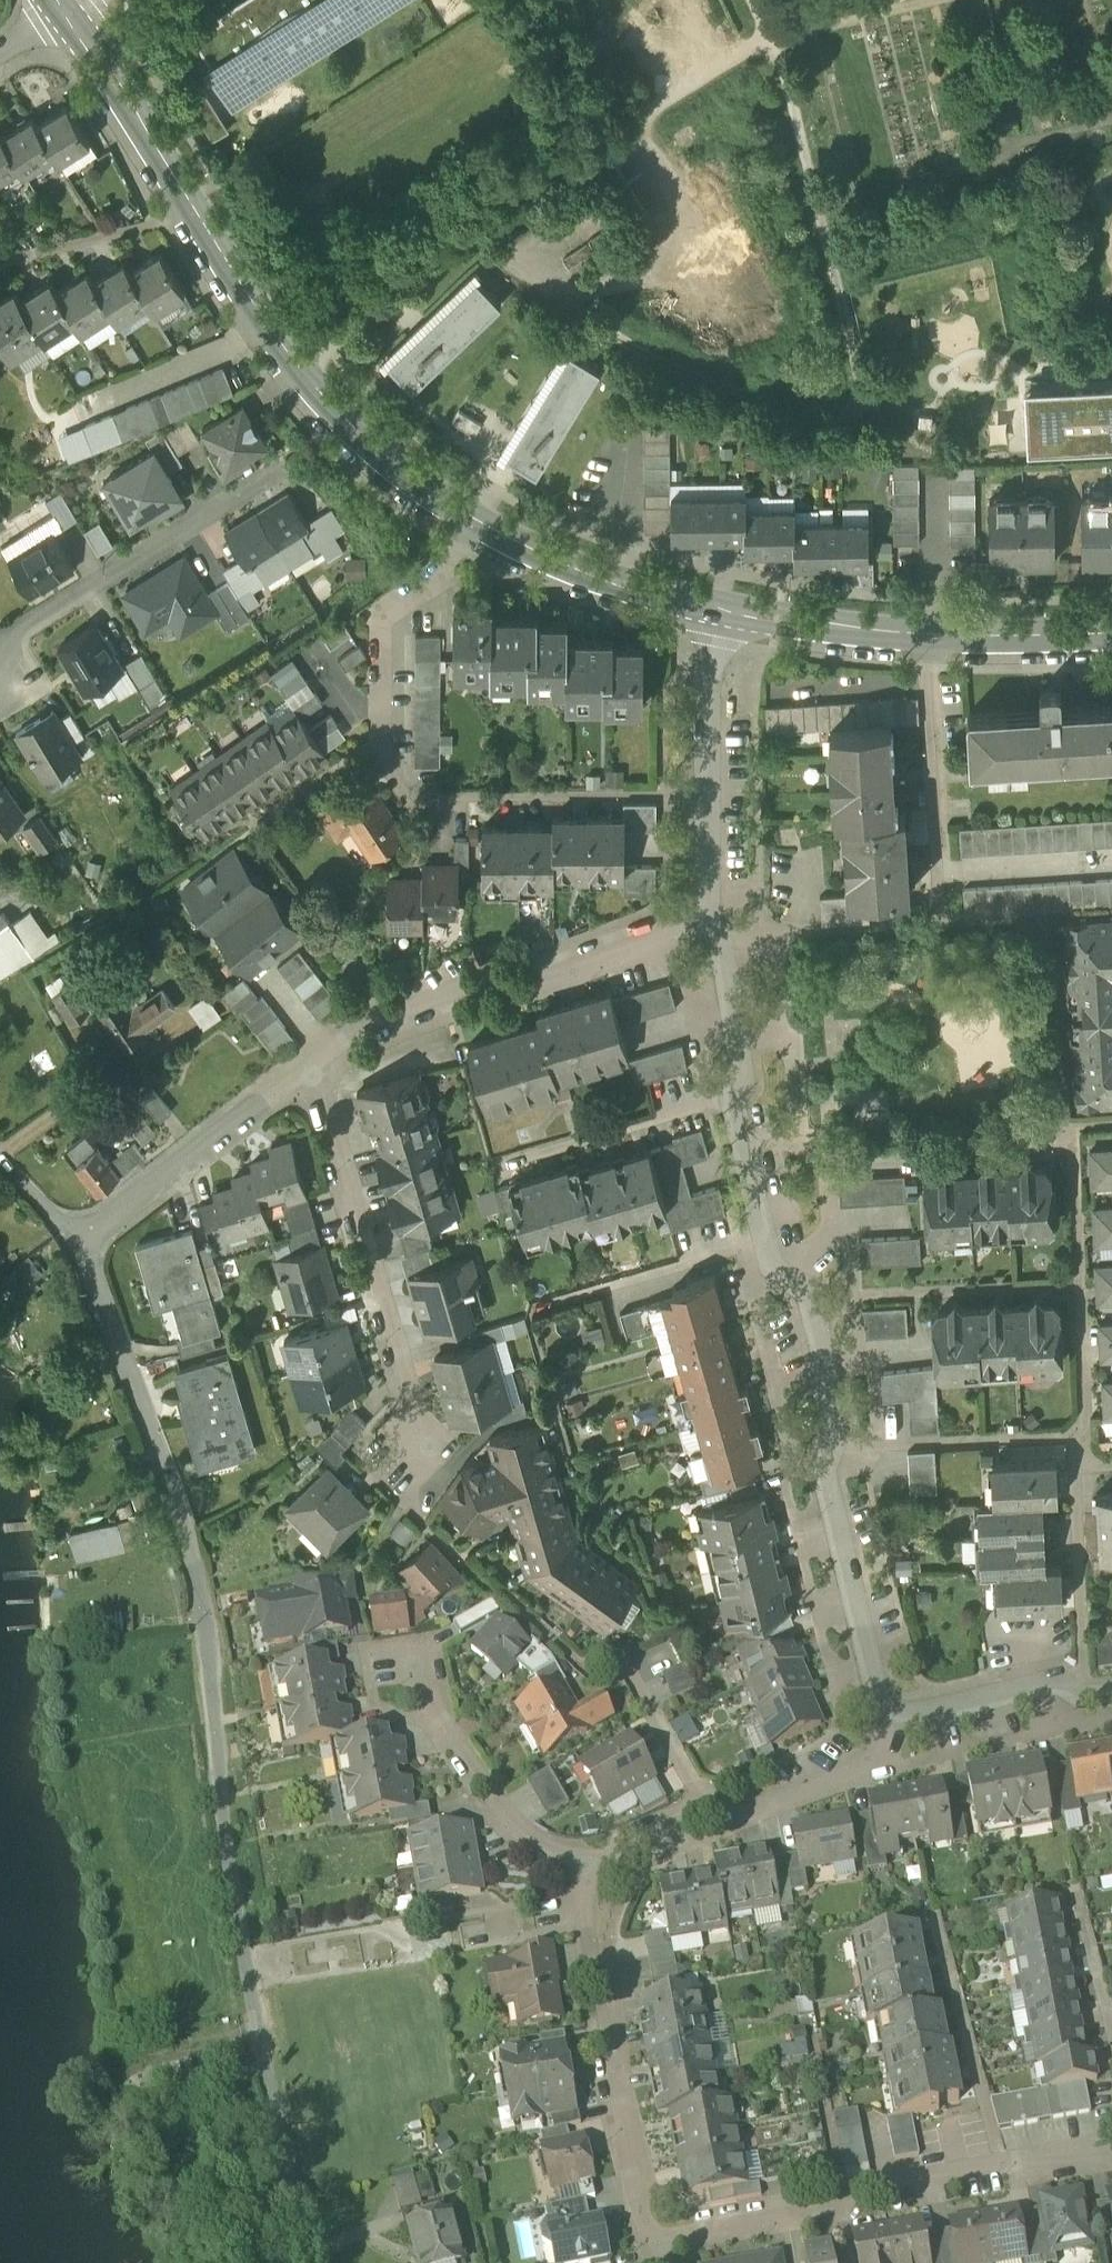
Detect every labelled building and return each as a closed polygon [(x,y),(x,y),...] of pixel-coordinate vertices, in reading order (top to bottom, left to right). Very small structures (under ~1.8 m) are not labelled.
[(231,105),(296,64),(291,56),(351,19),(356,27),(398,0),(239,0),(217,14),(221,18),(215,22),(211,17),(189,31),(212,67),(208,69),(231,105)] [(189,99),(214,138),(228,130),(203,90),(189,99)] [(66,105),(38,123),(56,153),(60,159),(89,141),(66,105)] [(26,172),(56,153),(38,123),(33,116),(3,135),(22,164),(26,172)] [(22,164),(3,135),(0,130),(0,178),(22,164)] [(162,253),(131,272),(148,299),(155,310),(185,290),(162,253)] [(125,262),(94,281),(112,308),(118,318),(148,299),(131,272),(125,262)] [(385,366),(390,363),(389,362),(478,278),(478,279),(482,275),(476,269),(379,360),(385,366)] [(88,270),(58,289),(75,317),(82,327),(112,308),(94,281),(88,270)] [(390,363),(413,387),(502,304),(478,279),(478,278),(389,362),(390,363)] [(52,279),(22,298),(44,333),(45,336),(75,317),(58,289),(52,279)] [(44,333),(22,298),(15,288),(0,297),(0,332),(13,353),(44,333)] [(504,460),(507,455),(570,350),(571,351),(573,347),(565,342),(496,455),(504,460)] [(571,351),(570,350),(507,455),(537,473),(600,369),(571,351)] [(225,366),(212,371),(222,396),(234,391),(225,366)] [(210,401),(222,396),(212,371),(200,376),(210,401)] [(197,405),(210,401),(200,376),(187,380),(197,405)] [(185,410),(197,405),(187,380),(175,385),(185,410)] [(1076,383),(1076,390),(1025,393),(1027,448),(1111,444),(1111,381),(1076,383)] [(173,415),(185,410),(175,385),(163,390),(172,415),(173,415)] [(160,420),(172,415),(163,390),(150,395),(160,420)] [(155,422),(160,420),(150,395),(138,400),(148,425),(155,422)] [(135,430),(148,425),(138,400),(126,405),(135,430)] [(220,471),(224,479),(252,462),(247,454),(267,443),(243,403),(203,427),(227,466),(220,471)] [(123,435),(135,430),(126,405),(113,410),(123,435)] [(459,409),(452,420),(474,434),(481,422),(459,409)] [(94,446),(123,435),(113,410),(96,416),(84,421),(94,446)] [(164,437),(177,459),(200,446),(187,423),(164,437)] [(644,426),(645,532),(671,532),(671,496),(670,425),(644,426)] [(146,442),(153,455),(154,454),(167,476),(182,467),(177,459),(164,437),(161,433),(146,442)] [(153,455),(114,478),(125,498),(119,502),(121,505),(132,523),(150,512),(178,495),(167,476),(154,454),(153,455)] [(894,542),(920,542),(919,463),(893,463),(894,542)] [(950,544),(976,544),(975,465),(971,465),(950,465),(950,544)] [(125,498),(114,478),(103,485),(117,507),(121,505),(119,502),(125,498)] [(178,495),(150,512),(156,521),(183,504),(178,495)] [(697,538),(721,538),(721,495),(696,496),(697,538)] [(721,538),(745,537),(746,508),(746,495),(721,495),(721,538)] [(48,504),(63,530),(78,522),(62,496),(48,504)] [(671,538),(697,538),(696,496),(671,496),(671,532),(671,538)] [(1111,559),(1111,496),(1081,497),(1082,559),(1111,559)] [(257,516),(278,551),(309,533),(306,528),(288,498),(257,516)] [(990,560),(1055,560),(1054,498),(990,498),(990,560)] [(745,551),(770,551),(770,508),(746,508),(745,537),(745,551)] [(770,551),(794,550),(795,521),(795,508),(770,508),(770,551)] [(331,513),(319,520),(332,540),(344,533),(331,513)] [(231,542),(244,564),(247,570),(278,551),(257,516),(238,528),(243,536),(231,542)] [(341,555),(332,540),(319,520),(306,528),(309,533),(318,548),(320,551),(328,563),(341,555)] [(794,564),(819,563),(819,521),(795,521),(794,550),(794,564)] [(819,563),(843,563),(843,521),(819,521),(819,563)] [(868,521),(843,521),(843,563),(869,563),(868,521)] [(100,523),(84,532),(98,555),(113,546),(100,523)] [(226,535),(231,542),(243,536),(238,528),(226,535)] [(318,548),(309,533),(278,551),(289,570),(320,551),(318,548)] [(11,560),(31,593),(57,578),(58,580),(75,570),(54,535),(11,560)] [(289,570),(278,551),(247,570),(244,564),(238,567),(250,589),(252,591),(264,584),(264,585),(289,570)] [(345,560),(346,578),(364,576),(363,559),(345,560)] [(125,596),(146,630),(170,616),(174,613),(183,616),(190,628),(215,613),(206,598),(184,560),(125,596)] [(224,575),(237,596),(250,589),(238,567),(224,575)] [(215,613),(227,632),(249,618),(246,612),(237,597),(229,584),(206,598),(215,613)] [(237,597),(246,612),(259,604),(252,591),(250,589),(237,596),(237,597)] [(473,668),(492,668),(492,614),(492,605),(454,605),(454,665),(457,665),(457,659),(469,659),(469,661),(473,665),(473,668)] [(174,613),(170,616),(181,633),(190,628),(183,616),(174,613)] [(548,683),(568,684),(568,637),(568,621),(538,621),(538,614),(522,614),(492,614),(492,668),(492,677),(494,677),(494,667),(506,667),(506,669),(511,673),(511,677),(528,677),(528,683),(531,683),(532,673),(543,674),(543,675),(548,680),(548,683)] [(324,633),(331,644),(352,629),(345,619),(324,633)] [(60,647),(87,692),(123,670),(122,668),(95,625),(60,647)] [(416,632),(416,644),(441,644),(441,632),(416,632)] [(598,637),(568,637),(568,684),(568,699),(569,699),(569,690),(581,689),(581,691),(586,696),(586,700),(603,700),(603,704),(606,704),(607,694),(618,694),(618,696),(624,700),(624,704),(643,704),(643,644),(613,644),(613,637),(598,637)] [(339,655),(346,666),(367,652),(360,641),(339,655)] [(441,656),(441,644),(416,644),(416,656),(441,656)] [(123,670),(142,701),(163,688),(142,654),(122,668),(123,670)] [(441,668),(441,656),(416,656),(416,668),(441,668)] [(454,668),(473,668),(473,665),(469,661),(469,659),(457,659),(457,665),(454,665),(454,668)] [(280,679),(287,690),(308,675),(301,664),(280,679)] [(494,677),(511,677),(511,673),(506,669),(506,667),(494,667),(494,677)] [(441,680),(441,668),(416,668),(416,680),(441,680)] [(531,683),(548,683),(548,680),(543,675),(543,674),(532,673),(531,683)] [(441,692),(441,680),(416,680),(416,692),(441,692)] [(1111,754),(1111,700),(1077,703),(1078,708),(1062,709),(1062,703),(1060,684),(1044,685),(1040,690),(1041,705),(1041,711),(1007,713),(1007,707),(971,709),(967,714),(970,762),(989,761),(1027,759),(1111,754)] [(298,706),(302,712),(323,698),(316,687),(295,701),(298,706)] [(569,700),(586,700),(586,696),(581,691),(581,689),(569,690),(569,699),(569,700)] [(441,704),(441,692),(416,692),(416,704),(441,704)] [(606,704),(624,704),(624,700),(618,696),(618,694),(607,694),(606,704)] [(766,704),(767,730),(831,726),(890,722),(920,721),(918,695),(766,704)] [(441,716),(441,704),(416,704),(416,715),(441,716)] [(1041,705),(1007,707),(1007,713),(1041,711),(1041,705)] [(298,706),(273,723),(299,761),(302,765),(327,749),(325,745),(317,734),(310,723),(302,712),(298,706)] [(310,723),(317,734),(338,720),(331,709),(310,723)] [(17,732),(45,779),(82,757),(73,742),(60,719),(54,710),(52,711),(53,714),(43,720),(42,717),(17,732)] [(53,714),(52,711),(42,717),(43,720),(53,714)] [(60,719),(73,742),(84,735),(71,713),(60,719)] [(441,728),(441,716),(416,715),(416,727),(441,728)] [(270,718),(246,735),(275,778),(299,761),(273,723),(270,718)] [(836,816),(843,815),(896,811),(890,722),(831,726),(832,750),(830,750),(833,792),(835,792),(836,816)] [(440,740),(441,728),(416,727),(416,739),(440,740)] [(246,735),(222,751),(251,794),(275,778),(246,735)] [(440,751),(440,740),(416,739),(416,751),(440,751)] [(222,751),(198,767),(227,810),(251,794),(222,751)] [(440,763),(440,751),(416,751),(415,763),(440,763)] [(1027,759),(989,761),(990,769),(1028,767),(1027,759)] [(202,827),(227,810),(198,767),(173,785),(202,827)] [(3,823),(22,810),(0,779),(0,819),(3,823)] [(321,802),(333,820),(345,812),(344,810),(355,802),(345,786),(321,802)] [(345,812),(373,853),(406,831),(377,787),(355,802),(344,810),(345,812)] [(640,827),(641,827),(641,801),(640,801),(625,801),(625,815),(625,827),(640,827)] [(656,801),(641,801),(641,827),(656,828),(656,801)] [(905,810),(896,811),(843,815),(844,835),(850,835),(851,852),(845,852),(846,855),(851,855),(853,870),(847,871),(848,893),(848,895),(868,893),(910,890),(908,858),(901,858),(899,831),(906,830),(905,810)] [(24,824),(42,849),(58,838),(41,813),(24,824)] [(572,873),(589,873),(589,815),(554,815),(554,824),(554,873),(556,873),(556,866),(572,866),(572,873)] [(625,815),(589,815),(589,873),(591,873),(591,866),(607,866),(607,873),(625,873),(625,863),(625,827),(625,815)] [(1111,844),(1111,818),(960,827),(962,853),(1111,844)] [(502,881),(519,881),(519,824),(483,824),(483,881),(485,881),(485,875),(502,875),(502,881)] [(554,882),(554,873),(554,824),(519,824),(519,881),(521,881),(521,875),(537,875),(537,882),(554,882)] [(908,858),(906,830),(899,831),(901,858),(908,858)] [(456,876),(470,875),(470,836),(454,836),(454,862),(456,862),(456,876)] [(186,883),(251,967),(300,929),(234,845),(186,883)] [(424,862),(424,876),(424,910),(430,910),(432,913),(449,914),(451,910),(456,910),(456,876),(456,862),(454,862),(424,862)] [(640,890),(640,863),(625,863),(625,873),(625,889),(640,890)] [(656,863),(640,863),(640,890),(656,890),(656,885),(656,863)] [(424,924),(424,910),(424,876),(391,876),(391,924),(396,924),(398,927),(415,928),(417,925),(423,925),(424,924)] [(966,913),(1111,904),(1111,878),(964,887),(966,913)] [(820,895),(822,923),(870,920),(868,893),(848,895),(848,893),(820,895)] [(317,912),(337,936),(349,926),(330,903),(317,911),(317,912)] [(53,945),(47,936),(30,910),(11,923),(3,911),(0,913),(0,975),(53,945)] [(1072,1005),(1108,1002),(1107,976),(1111,976),(1111,918),(1088,920),(1088,919),(1066,921),(1068,942),(1076,942),(1076,952),(1068,953),(1070,975),(1075,986),(1077,1002),(1072,1002),(1072,1005)] [(47,936),(53,945),(61,940),(55,931),(47,936)] [(1076,942),(1068,942),(1068,953),(1076,952),(1076,942)] [(340,999),(307,956),(299,946),(278,962),(286,973),(319,1015),(340,999)] [(262,992),(258,994),(243,974),(222,991),(237,1011),(241,1008),(273,1050),(294,1034),(262,992)] [(54,989),(71,1017),(88,1006),(70,979),(54,989)] [(614,996),(621,1021),(677,1005),(670,980),(614,996)] [(102,1009),(122,1039),(146,1023),(146,1022),(175,1003),(163,984),(141,999),(140,1000),(141,1000),(132,1006),(124,995),(102,1009)] [(140,1000),(141,999),(133,988),(124,995),(132,1006),(141,1000),(140,1000)] [(200,1021),(219,1010),(206,988),(187,999),(200,1021)] [(539,1012),(541,1022),(556,1072),(630,1051),(621,1021),(614,996),(613,991),(539,1012)] [(9,1011),(0,998),(0,1018),(9,1011)] [(1072,1005),(1073,1018),(1109,1016),(1108,1002),(1072,1005)] [(1109,1016),(1073,1018),(1073,1021),(1078,1020),(1079,1036),(1074,1037),(1075,1048),(1074,1048),(1076,1070),(1084,1070),(1084,1080),(1076,1081),(1078,1102),(1099,1101),(1099,1100),(1111,1100),(1111,1041),(1111,1042),(1109,1016)] [(558,1081),(556,1072),(541,1022),(471,1042),(488,1101),(558,1081)] [(630,1056),(637,1081),(689,1067),(684,1041),(630,1056)] [(1084,1070),(1076,1070),(1076,1081),(1084,1080),(1084,1070)] [(379,1110),(381,1116),(426,1103),(417,1072),(357,1090),(363,1112),(367,1114),(379,1110)] [(143,1096),(161,1117),(172,1107),(154,1086),(143,1096)] [(434,1132),(426,1103),(381,1116),(374,1118),(374,1119),(381,1139),(384,1141),(392,1139),(393,1144),(434,1132)] [(367,1114),(363,1112),(366,1121),(374,1119),(374,1118),(381,1116),(379,1110),(367,1114)] [(128,1121),(145,1141),(156,1132),(139,1112),(128,1121)] [(665,1209),(671,1229),(726,1213),(719,1184),(691,1193),(682,1163),(709,1155),(701,1127),(672,1135),(674,1142),(649,1149),(667,1209),(665,1209)] [(434,1133),(434,1132),(393,1144),(383,1147),(383,1148),(392,1178),(384,1180),(389,1195),(396,1193),(405,1223),(425,1217),(425,1219),(432,1217),(431,1212),(453,1206),(454,1210),(457,1209),(445,1169),(441,1170),(435,1151),(439,1150),(434,1133)] [(75,1162),(98,1191),(144,1154),(134,1141),(111,1160),(98,1144),(95,1146),(85,1133),(67,1148),(77,1161),(75,1162)] [(252,1159),(254,1169),(264,1202),(282,1197),(306,1190),(291,1139),(269,1146),(271,1153),(252,1159)] [(384,1141),(381,1139),(383,1147),(393,1144),(392,1139),(384,1141)] [(1090,1148),(1092,1184),(1111,1182),(1111,1147),(1090,1148)] [(392,1178),(383,1148),(376,1150),(384,1180),(392,1178)] [(600,1164),(586,1168),(601,1221),(612,1218),(614,1224),(618,1223),(633,1218),(631,1212),(647,1208),(648,1214),(665,1209),(667,1209),(649,1149),(600,1164)] [(441,1170),(445,1169),(439,1150),(435,1151),(441,1170)] [(1020,1167),(1006,1167),(1010,1230),(1012,1230),(1011,1219),(1025,1218),(1026,1229),(1048,1228),(1055,1221),(1052,1172),(1045,1165),(1037,1166),(1028,1158),(1020,1167)] [(1009,1230),(1010,1230),(1006,1167),(999,1168),(995,1168),(987,1161),(979,1169),(969,1170),(972,1232),(974,1232),(974,1226),(1008,1224),(1009,1230)] [(597,1222),(601,1221),(586,1168),(581,1169),(579,1163),(556,1169),(509,1183),(517,1209),(525,1236),(527,1242),(529,1242),(527,1235),(543,1231),(544,1237),(573,1229),(581,1227),(579,1220),(592,1216),(594,1223),(595,1223),(597,1229),(599,1228),(597,1222)] [(971,1232),(972,1232),(969,1170),(954,1170),(946,1163),(938,1171),(930,1172),(924,1179),(927,1228),(934,1235),(957,1234),(956,1222),(970,1222),(971,1232)] [(269,1220),(264,1202),(254,1169),(232,1175),(235,1183),(213,1190),(215,1197),(222,1223),(225,1232),(269,1220)] [(905,1173),(891,1174),(878,1175),(865,1175),(853,1176),(839,1177),(840,1204),(854,1203),(867,1202),(880,1201),(893,1201),(907,1200),(905,1173)] [(496,1187),(504,1213),(517,1209),(509,1183),(496,1187)] [(282,1197),(289,1219),(312,1212),(306,1190),(282,1197)] [(396,1193),(389,1195),(398,1225),(405,1223),(396,1193)] [(199,1201),(207,1227),(222,1223),(215,1197),(199,1201)] [(1094,1206),(1096,1241),(1111,1240),(1111,1205),(1094,1206)] [(431,1212),(432,1217),(454,1210),(453,1206),(431,1212)] [(631,1212),(633,1218),(648,1214),(647,1208),(631,1212)] [(289,1219),(292,1232),(316,1225),(312,1212),(289,1219)] [(579,1220),(581,1227),(594,1223),(592,1216),(579,1220)] [(398,1225),(406,1253),(429,1246),(433,1245),(425,1219),(425,1217),(405,1223),(398,1225)] [(597,1222),(599,1228),(614,1224),(612,1218),(601,1221),(597,1222)] [(1011,1219),(1012,1230),(1026,1229),(1025,1218),(1011,1219)] [(956,1222),(957,1234),(971,1232),(970,1222),(956,1222)] [(974,1226),(974,1232),(1009,1230),(1008,1224),(974,1226)] [(321,1242),(316,1225),(292,1232),(290,1233),(295,1250),(321,1242)] [(178,1296),(192,1292),(208,1287),(210,1286),(203,1262),(192,1227),(137,1243),(148,1280),(159,1277),(166,1299),(178,1296)] [(527,1235),(529,1242),(544,1237),(543,1231),(527,1235)] [(914,1235),(900,1236),(887,1237),(874,1237),(860,1238),(861,1245),(862,1265),(876,1264),(889,1263),(901,1263),(915,1262),(914,1235)] [(291,1305),(292,1307),(336,1294),(321,1242),(295,1250),(277,1255),(282,1272),(286,1271),(295,1303),(291,1305)] [(436,1268),(429,1246),(406,1253),(404,1254),(410,1276),(436,1268)] [(2,1275),(15,1293),(40,1274),(27,1257),(2,1275)] [(410,1276),(428,1332),(472,1318),(462,1287),(478,1282),(471,1257),(436,1268),(410,1276)] [(208,1287),(210,1295),(212,1294),(225,1290),(215,1258),(203,1262),(210,1286),(208,1287)] [(1096,1264),(1098,1299),(1111,1298),(1111,1263),(1096,1264)] [(282,1272),(291,1305),(295,1303),(286,1271),(282,1272)] [(661,1298),(669,1324),(718,1310),(724,1308),(715,1275),(687,1283),(675,1287),(673,1287),(675,1295),(661,1298)] [(154,1302),(166,1299),(159,1277),(148,1280),(154,1302)] [(462,1287),(472,1318),(488,1313),(478,1282),(462,1287)] [(210,1295),(208,1287),(192,1292),(197,1309),(184,1313),(190,1335),(190,1336),(213,1329),(222,1327),(212,1294),(210,1295)] [(192,1292),(178,1296),(184,1313),(197,1309),(192,1292)] [(1029,1303),(1015,1304),(1018,1355),(1034,1355),(1034,1366),(1057,1364),(1063,1357),(1060,1308),(1053,1302),(1045,1302),(1037,1295),(1029,1303)] [(1018,1360),(1018,1355),(1015,1304),(1004,1305),(995,1297),(988,1306),(977,1306),(980,1362),(1018,1360)] [(620,1310),(628,1336),(669,1324),(661,1298),(620,1310)] [(981,1369),(980,1362),(977,1306),(963,1307),(954,1300),(947,1308),(939,1309),(932,1316),(934,1353),(935,1365),(943,1371),(965,1370),(981,1369)] [(864,1308),(866,1336),(909,1334),(907,1305),(864,1308)] [(669,1324),(675,1346),(724,1332),(718,1310),(669,1324)] [(285,1337),(294,1369),(353,1351),(344,1319),(285,1337)] [(1100,1322),(1102,1357),(1111,1356),(1111,1321),(1100,1322)] [(469,1333),(473,1346),(490,1341),(491,1343),(506,1338),(502,1323),(469,1333)] [(178,1338),(182,1353),(217,1343),(213,1329),(190,1336),(190,1335),(178,1338)] [(675,1346),(681,1367),(730,1353),(724,1332),(675,1346)] [(434,1358),(443,1389),(500,1372),(491,1343),(490,1341),(473,1346),(434,1358)] [(363,1384),(353,1351),(294,1369),(304,1401),(363,1384)] [(681,1367),(687,1388),(736,1374),(730,1353),(681,1367)] [(980,1362),(981,1369),(1034,1366),(1034,1355),(1018,1355),(1018,1360),(980,1362)] [(185,1413),(199,1458),(254,1441),(233,1371),(211,1378),(206,1361),(176,1370),(189,1411),(185,1413)] [(909,1397),(911,1431),(939,1430),(935,1365),(882,1371),(883,1400),(909,1397)] [(508,1403),(500,1372),(443,1389),(452,1421),(491,1410),(509,1405),(508,1403)] [(690,1422),(696,1420),(745,1406),(744,1400),(750,1398),(746,1385),(740,1387),(736,1374),(687,1388),(681,1390),(686,1408),(696,1405),(699,1418),(690,1421),(690,1422)] [(1103,1380),(1105,1414),(1111,1414),(1111,1379),(1103,1380)] [(491,1410),(495,1422),(527,1413),(523,1399),(508,1403),(509,1405),(491,1410)] [(686,1408),(690,1421),(699,1418),(696,1405),(686,1408)] [(353,1406),(332,1428),(314,1441),(337,1463),(347,1453),(345,1450),(342,1448),(347,1443),(368,1421),(353,1406)] [(696,1420),(703,1442),(752,1428),(745,1406),(696,1420)] [(569,1604),(604,1629),(637,1584),(625,1575),(623,1578),(613,1571),(615,1568),(613,1567),(611,1569),(601,1562),(603,1560),(580,1542),(578,1545),(575,1542),(577,1540),(576,1540),(576,1538),(573,1540),(570,1532),(574,1531),(563,1493),(555,1495),(552,1484),(560,1482),(547,1439),(540,1441),(537,1431),(544,1429),(543,1426),(490,1442),(491,1444),(498,1442),(501,1452),(494,1454),(495,1460),(462,1469),(442,1497),(454,1505),(464,1504),(474,1511),(475,1521),(487,1530),(497,1517),(500,1516),(498,1509),(508,1506),(510,1513),(517,1537),(525,1534),(530,1551),(522,1553),(528,1573),(549,1589),(553,1582),(562,1589),(558,1595),(560,1597),(564,1591),(574,1598),(569,1604)] [(758,1426),(752,1428),(703,1442),(705,1451),(712,1450),(718,1470),(718,1472),(729,1469),(740,1466),(740,1467),(761,1460),(757,1445),(763,1444),(758,1426)] [(547,1439),(544,1429),(537,1431),(540,1441),(547,1439)] [(491,1444),(494,1454),(501,1452),(498,1442),(491,1444)] [(905,1450),(907,1488),(934,1486),(931,1449),(908,1450),(905,1450)] [(705,1451),(711,1472),(718,1470),(712,1450),(705,1451)] [(994,1459),(996,1498),(1043,1496),(1059,1495),(1057,1456),(994,1459)] [(312,1518),(332,1540),(367,1506),(329,1466),(289,1504),(307,1523),(312,1518)] [(701,1475),(705,1490),(733,1482),(729,1469),(718,1472),(718,1470),(711,1472),(701,1475)] [(730,1484),(734,1498),(759,1492),(755,1476),(733,1482),(730,1483),(730,1484)] [(563,1493),(560,1482),(552,1484),(555,1495),(563,1493)] [(705,1490),(709,1504),(734,1498),(730,1484),(705,1490)] [(700,1524),(704,1540),(773,1524),(770,1513),(763,1514),(758,1495),(765,1493),(765,1491),(759,1492),(734,1498),(709,1504),(696,1507),(697,1510),(704,1508),(708,1522),(700,1524)] [(1096,1491),(1099,1555),(1101,1554),(1101,1549),(1111,1548),(1111,1491),(1096,1491)] [(770,1513),(765,1493),(758,1495),(763,1514),(770,1513)] [(984,1567),(999,1566),(1046,1564),(1043,1496),(996,1498),(981,1499),(984,1567)] [(152,1503),(118,1513),(125,1539),(160,1528),(152,1503)] [(454,1505),(475,1521),(474,1511),(464,1504),(454,1505)] [(498,1509),(500,1516),(510,1513),(508,1506),(498,1509)] [(704,1508),(697,1510),(700,1524),(708,1522),(704,1508)] [(127,1544),(125,1539),(118,1513),(68,1528),(77,1559),(127,1544)] [(327,1544),(332,1540),(312,1518),(307,1523),(327,1544)] [(710,1566),(711,1567),(779,1551),(779,1549),(772,1551),(768,1536),(775,1534),(773,1524),(704,1540),(705,1542),(713,1540),(719,1564),(710,1566)] [(517,1537),(522,1553),(530,1551),(525,1534),(517,1537)] [(779,1549),(775,1534),(768,1536),(772,1551),(779,1549)] [(705,1542),(710,1566),(719,1564),(713,1540),(705,1542)] [(405,1567),(421,1585),(434,1601),(461,1578),(431,1544),(405,1567)] [(717,1592),(717,1594),(786,1578),(784,1567),(776,1569),(773,1554),(780,1552),(779,1551),(711,1567),(711,1569),(719,1567),(725,1590),(717,1592)] [(784,1567),(780,1552),(773,1554),(776,1569),(784,1567)] [(613,1567),(603,1560),(601,1562),(611,1569),(613,1567)] [(1062,1563),(1046,1564),(999,1566),(1001,1606),(1064,1603),(1062,1563)] [(340,1582),(344,1605),(358,1602),(353,1564),(336,1567),(339,1582),(340,1582)] [(711,1569),(717,1592),(725,1590),(719,1567),(711,1569)] [(625,1575),(615,1568),(613,1571),(623,1578),(625,1575)] [(788,1588),(786,1578),(717,1594),(721,1594),(725,1612),(729,1611),(732,1624),(728,1625),(729,1627),(756,1621),(763,1618),(790,1606),(793,1605),(792,1603),(785,1604),(781,1589),(788,1588)] [(272,1625),(275,1647),(350,1634),(344,1605),(340,1582),(339,1582),(296,1590),(297,1597),(259,1604),(263,1627),(272,1625)] [(549,1589),(558,1595),(562,1589),(553,1582),(549,1589)] [(419,1614),(434,1601),(421,1585),(403,1601),(409,1631),(425,1624),(419,1614)] [(792,1603),(788,1588),(781,1589),(785,1604),(792,1603)] [(560,1597),(569,1604),(574,1598),(564,1591),(560,1597)] [(378,1636),(409,1631),(403,1601),(373,1606),(377,1633),(378,1636)] [(455,1624),(461,1635),(499,1612),(493,1601),(455,1624)] [(763,1618),(771,1629),(794,1619),(790,1606),(763,1618)] [(504,1680),(516,1666),(531,1649),(528,1646),(499,1620),(472,1651),(489,1666),(493,1662),(507,1675),(504,1679),(504,1680)] [(1097,1622),(1099,1673),(1111,1671),(1111,1621),(1097,1622)] [(266,1648),(275,1647),(272,1625),(263,1627),(266,1648)] [(735,1644),(740,1657),(766,1646),(760,1633),(735,1644)] [(740,1657),(753,1686),(800,1666),(804,1664),(791,1635),(766,1646),(740,1657)] [(532,1641),(528,1646),(531,1649),(516,1666),(532,1679),(534,1678),(556,1665),(552,1659),(532,1641)] [(326,1667),(327,1670),(339,1668),(335,1650),(308,1655),(310,1670),(326,1667)] [(489,1666),(504,1679),(507,1675),(493,1662),(489,1666)] [(534,1678),(544,1695),(560,1685),(561,1687),(566,1684),(556,1665),(534,1678)] [(668,1688),(673,1700),(698,1690),(692,1677),(687,1665),(663,1676),(668,1688)] [(749,1688),(761,1717),(808,1696),(812,1694),(800,1666),(753,1686),(749,1688)] [(282,1712),(283,1714),(326,1706),(333,1705),(343,1703),(341,1690),(343,1689),(341,1676),(328,1679),(321,1680),(320,1671),(327,1670),(326,1667),(310,1670),(276,1676),(280,1700),(289,1699),(291,1710),(282,1712)] [(321,1680),(328,1679),(327,1670),(320,1671),(321,1680)] [(281,1754),(289,1753),(289,1751),(299,1749),(297,1738),(287,1740),(283,1714),(282,1712),(291,1710),(289,1699),(280,1700),(276,1676),(267,1677),(281,1754)] [(520,1709),(547,1756),(587,1732),(612,1717),(601,1699),(576,1713),(561,1687),(560,1685),(544,1695),(520,1709)] [(821,1726),(808,1696),(761,1717),(757,1718),(770,1748),(821,1726)] [(335,1717),(333,1705),(326,1706),(328,1718),(335,1717)] [(329,1746),(336,1745),(349,1742),(347,1729),(350,1729),(347,1715),(335,1717),(328,1718),(326,1706),(283,1714),(287,1740),(297,1738),(299,1749),(289,1751),(289,1753),(329,1746)] [(754,1718),(745,1720),(751,1749),(761,1746),(754,1718)] [(387,1735),(380,1737),(382,1749),(389,1748),(387,1735)] [(342,1782),(343,1784),(387,1776),(394,1774),(405,1772),(403,1759),(404,1759),(402,1746),(389,1748),(382,1749),(380,1737),(349,1742),(336,1745),(340,1770),(350,1768),(353,1780),(342,1782)] [(590,1784),(604,1808),(631,1792),(654,1779),(631,1738),(588,1763),(597,1780),(590,1784)] [(343,1826),(351,1825),(350,1823),(360,1821),(358,1806),(347,1808),(343,1784),(342,1782),(353,1780),(350,1768),(340,1770),(336,1745),(329,1746),(343,1826)] [(1102,1749),(1111,1797),(1111,1796),(1111,1747),(1102,1749)] [(1079,1803),(1111,1797),(1102,1749),(1069,1755),(1071,1766),(1078,1803),(1079,1803)] [(1007,1766),(1004,1767),(1015,1828),(1035,1824),(1033,1816),(1048,1813),(1049,1822),(1051,1821),(1046,1793),(1041,1765),(1040,1760),(1014,1765),(1014,1766),(1007,1768),(1007,1766)] [(1046,1793),(1059,1790),(1055,1769),(1054,1762),(1041,1765),(1046,1793)] [(581,1767),(590,1784),(597,1780),(588,1763),(581,1767)] [(1071,1766),(1055,1769),(1059,1790),(1064,1817),(1081,1813),(1079,1803),(1078,1803),(1071,1766)] [(996,1831),(1015,1828),(1004,1767),(1001,1767),(1001,1769),(994,1770),(994,1769),(968,1773),(969,1779),(974,1806),(979,1834),(981,1834),(979,1826),(994,1823),(996,1831)] [(527,1784),(534,1795),(557,1782),(550,1770),(527,1784)] [(396,1787),(394,1774),(387,1776),(389,1788),(396,1787)] [(389,1788),(387,1776),(343,1784),(347,1808),(358,1806),(360,1821),(350,1823),(351,1825),(390,1818),(410,1814),(410,1811),(408,1798),(410,1798),(408,1784),(396,1787),(389,1788)] [(631,1792),(643,1813),(666,1800),(654,1779),(631,1792)] [(956,1781),(959,1800),(961,1809),(974,1806),(969,1779),(956,1781)] [(563,1793),(557,1782),(534,1795),(540,1806),(563,1793)] [(939,1786),(906,1792),(915,1842),(932,1839),(930,1832),(945,1830),(946,1837),(947,1837),(948,1836),(942,1804),(939,1786)] [(883,1848),(915,1842),(906,1792),(873,1798),(876,1816),(882,1849),(883,1848)] [(570,1805),(563,1793),(540,1806),(547,1818),(570,1805)] [(967,1844),(961,1809),(959,1800),(942,1804),(948,1836),(947,1837),(949,1847),(967,1844)] [(436,1822),(431,1822),(429,1808),(410,1811),(410,1814),(390,1818),(392,1829),(407,1827),(410,1840),(438,1835),(436,1822)] [(1033,1816),(1035,1824),(1049,1822),(1048,1813),(1033,1816)] [(859,1819),(869,1872),(886,1869),(883,1848),(882,1849),(876,1816),(859,1819)] [(800,1857),(803,1871),(805,1871),(853,1862),(846,1821),(795,1831),(800,1857)] [(979,1826),(981,1834),(996,1831),(994,1823),(979,1826)] [(415,1872),(416,1874),(475,1864),(469,1830),(438,1835),(410,1840),(410,1842),(415,1841),(420,1871),(415,1872)] [(930,1832),(932,1839),(946,1837),(945,1830),(930,1832)] [(410,1842),(415,1872),(420,1871),(415,1841),(410,1842)] [(770,1853),(742,1858),(752,1910),(779,1905),(780,1905),(776,1881),(770,1853)] [(785,1859),(789,1879),(792,1895),(809,1892),(805,1871),(803,1871),(800,1857),(785,1859)] [(715,1863),(718,1876),(725,1915),(752,1910),(742,1858),(715,1863)] [(481,1896),(475,1864),(416,1874),(416,1877),(421,1876),(426,1904),(421,1905),(422,1907),(452,1901),(481,1896)] [(416,1877),(421,1905),(426,1904),(421,1876),(416,1877)] [(728,1928),(725,1915),(718,1876),(690,1881),(700,1933),(728,1928)] [(795,1909),(792,1895),(789,1879),(776,1881),(780,1905),(779,1905),(780,1912),(795,1909)] [(671,1939),(700,1933),(690,1881),(660,1887),(669,1933),(670,1939),(671,1939)] [(1004,1930),(1006,1939),(1062,1928),(1057,1902),(1008,1911),(1012,1929),(1004,1930)] [(1015,1946),(1018,1963),(1067,1954),(1062,1928),(1006,1939),(1008,1947),(1015,1946)] [(867,1994),(925,1982),(915,1931),(857,1942),(867,1994)] [(645,1937),(649,1956),(674,1952),(671,1939),(670,1939),(669,1933),(645,1937)] [(518,2005),(522,2028),(561,2021),(552,1974),(556,1973),(552,1948),(525,1953),(527,1964),(489,1970),(496,2009),(518,2005)] [(649,1956),(651,1970),(676,1966),(674,1952),(649,1956)] [(1014,1982),(1016,1990),(1072,1980),(1067,1954),(1018,1963),(1022,1980),(1014,1982)] [(651,1970),(654,1985),(679,1980),(676,1966),(651,1970)] [(685,1979),(679,1980),(654,1985),(644,1986),(646,2000),(687,1992),(685,1979)] [(1025,1997),(1028,2015),(1077,2006),(1072,1980),(1016,1990),(1017,1999),(1025,1997)] [(926,1982),(925,1982),(867,1994),(873,2024),(881,2023),(932,2013),(926,1982)] [(641,2001),(646,2030),(703,2020),(697,1990),(687,1992),(646,2000),(641,2001)] [(1024,2034),(1025,2042),(1081,2032),(1077,2006),(1028,2015),(1031,2032),(1024,2034)] [(885,2060),(890,2059),(946,2049),(939,2012),(932,2013),(881,2023),(886,2048),(883,2048),(885,2060)] [(646,2030),(651,2058),(708,2047),(703,2020),(646,2030)] [(1038,2067),(1044,2065),(1086,2058),(1081,2032),(1025,2042),(1027,2051),(1035,2049),(1038,2067)] [(540,2038),(542,2051),(563,2047),(564,2049),(567,2048),(565,2033),(540,2038)] [(508,2089),(508,2090),(512,2111),(514,2125),(542,2120),(542,2117),(552,2115),(575,2111),(570,2084),(569,2084),(567,2075),(568,2074),(564,2049),(563,2047),(542,2051),(502,2058),(505,2074),(510,2073),(512,2088),(508,2089)] [(682,2068),(685,2081),(714,2075),(708,2047),(651,2058),(654,2074),(682,2068)] [(948,2048),(946,2049),(890,2059),(901,2119),(913,2117),(940,2112),(938,2105),(960,2101),(954,2070),(952,2071),(948,2048)] [(1093,2056),(1086,2058),(1044,2065),(1048,2083),(1040,2084),(1042,2093),(1046,2092),(1059,2089),(1072,2087),(1086,2084),(1092,2083),(1098,2082),(1093,2056)] [(654,2074),(657,2086),(665,2084),(685,2081),(682,2068),(654,2074)] [(662,2114),(673,2112),(719,2103),(714,2075),(685,2081),(665,2084),(657,2086),(662,2114)] [(1086,2084),(1072,2087),(1078,2116),(1092,2114),(1086,2084)] [(1065,2119),(1078,2116),(1072,2087),(1059,2089),(1065,2119)] [(1052,2121),(1065,2119),(1059,2089),(1046,2092),(1052,2121)] [(500,2113),(512,2111),(508,2090),(497,2092),(500,2113)] [(1039,2123),(1052,2121),(1046,2092),(1042,2093),(1033,2094),(1039,2123)] [(1026,2126),(1039,2123),(1033,2094),(1020,2097),(1026,2126)] [(1013,2128),(1026,2126),(1020,2097),(1007,2099),(1013,2128)] [(999,2131),(1013,2128),(1007,2099),(991,2102),(999,2131)] [(673,2112),(678,2140),(735,2130),(730,2101),(719,2103),(673,2112)] [(552,2115),(554,2131),(568,2128),(581,2124),(579,2110),(575,2111),(552,2115)] [(833,2115),(836,2131),(861,2127),(858,2111),(833,2115)] [(888,2122),(890,2135),(915,2130),(913,2117),(901,2119),(888,2122)] [(836,2131),(839,2144),(864,2140),(861,2127),(836,2131)] [(571,2142),(568,2128),(554,2131),(541,2135),(542,2136),(545,2148),(571,2142)] [(678,2140),(683,2168),(740,2157),(735,2130),(678,2140)] [(917,2143),(915,2130),(890,2135),(893,2148),(917,2143)] [(554,2189),(578,2183),(591,2180),(593,2180),(584,2139),(571,2142),(545,2148),(543,2149),(553,2190),(554,2189)] [(839,2144),(841,2158),(866,2153),(864,2140),(839,2144)] [(920,2156),(917,2143),(893,2148),(895,2161),(920,2156)] [(844,2171),(845,2170),(869,2166),(866,2153),(841,2158),(844,2171)] [(746,2186),(740,2157),(683,2168),(689,2197),(710,2193),(734,2189),(746,2186)] [(871,2177),(869,2166),(845,2170),(848,2181),(871,2177)] [(804,2176),(807,2189),(832,2184),(830,2171),(804,2176)] [(409,2176),(391,2183),(402,2210),(420,2202),(409,2176)] [(596,2198),(591,2180),(578,2183),(583,2201),(586,2201),(596,2198)] [(558,2207),(583,2201),(578,2183),(554,2189),(558,2207)] [(710,2193),(713,2207),(737,2202),(762,2197),(760,2184),(746,2186),(734,2189),(710,2193)] [(1046,2213),(1054,2255),(1055,2254),(1091,2248),(1081,2193),(1043,2200),(1046,2213)] [(558,2222),(567,2226),(590,2221),(586,2201),(583,2201),(558,2207),(555,2208),(558,2220),(558,2222)] [(401,2214),(405,2228),(410,2227),(410,2226),(450,2215),(446,2202),(401,2214)] [(1103,2237),(1111,2235),(1111,2214),(1111,2206),(1098,2209),(1103,2237)] [(958,2262),(1011,2262),(1024,2261),(1026,2260),(1018,2219),(1016,2212),(983,2218),(951,2224),(952,2231),(958,2262)] [(1033,2216),(1018,2219),(1026,2260),(1024,2261),(1025,2262),(1057,2262),(1055,2254),(1054,2255),(1046,2213),(1033,2216)] [(427,2262),(463,2262),(450,2215),(410,2226),(410,2227),(415,2244),(421,2242),(427,2262)] [(556,2262),(586,2262),(609,2258),(601,2219),(590,2221),(567,2226),(558,2222),(558,2220),(547,2223),(541,2232),(543,2243),(553,2249),(556,2262)] [(894,2262),(928,2262),(923,2237),(921,2223),(888,2230),(894,2262)] [(888,2230),(854,2236),(859,2262),(894,2262),(888,2230)] [(952,2231),(937,2234),(923,2237),(928,2262),(958,2262),(952,2231)] [(415,2244),(420,2262),(427,2262),(421,2242),(415,2244)] [(829,2248),(807,2252),(809,2262),(832,2262),(829,2248)]
